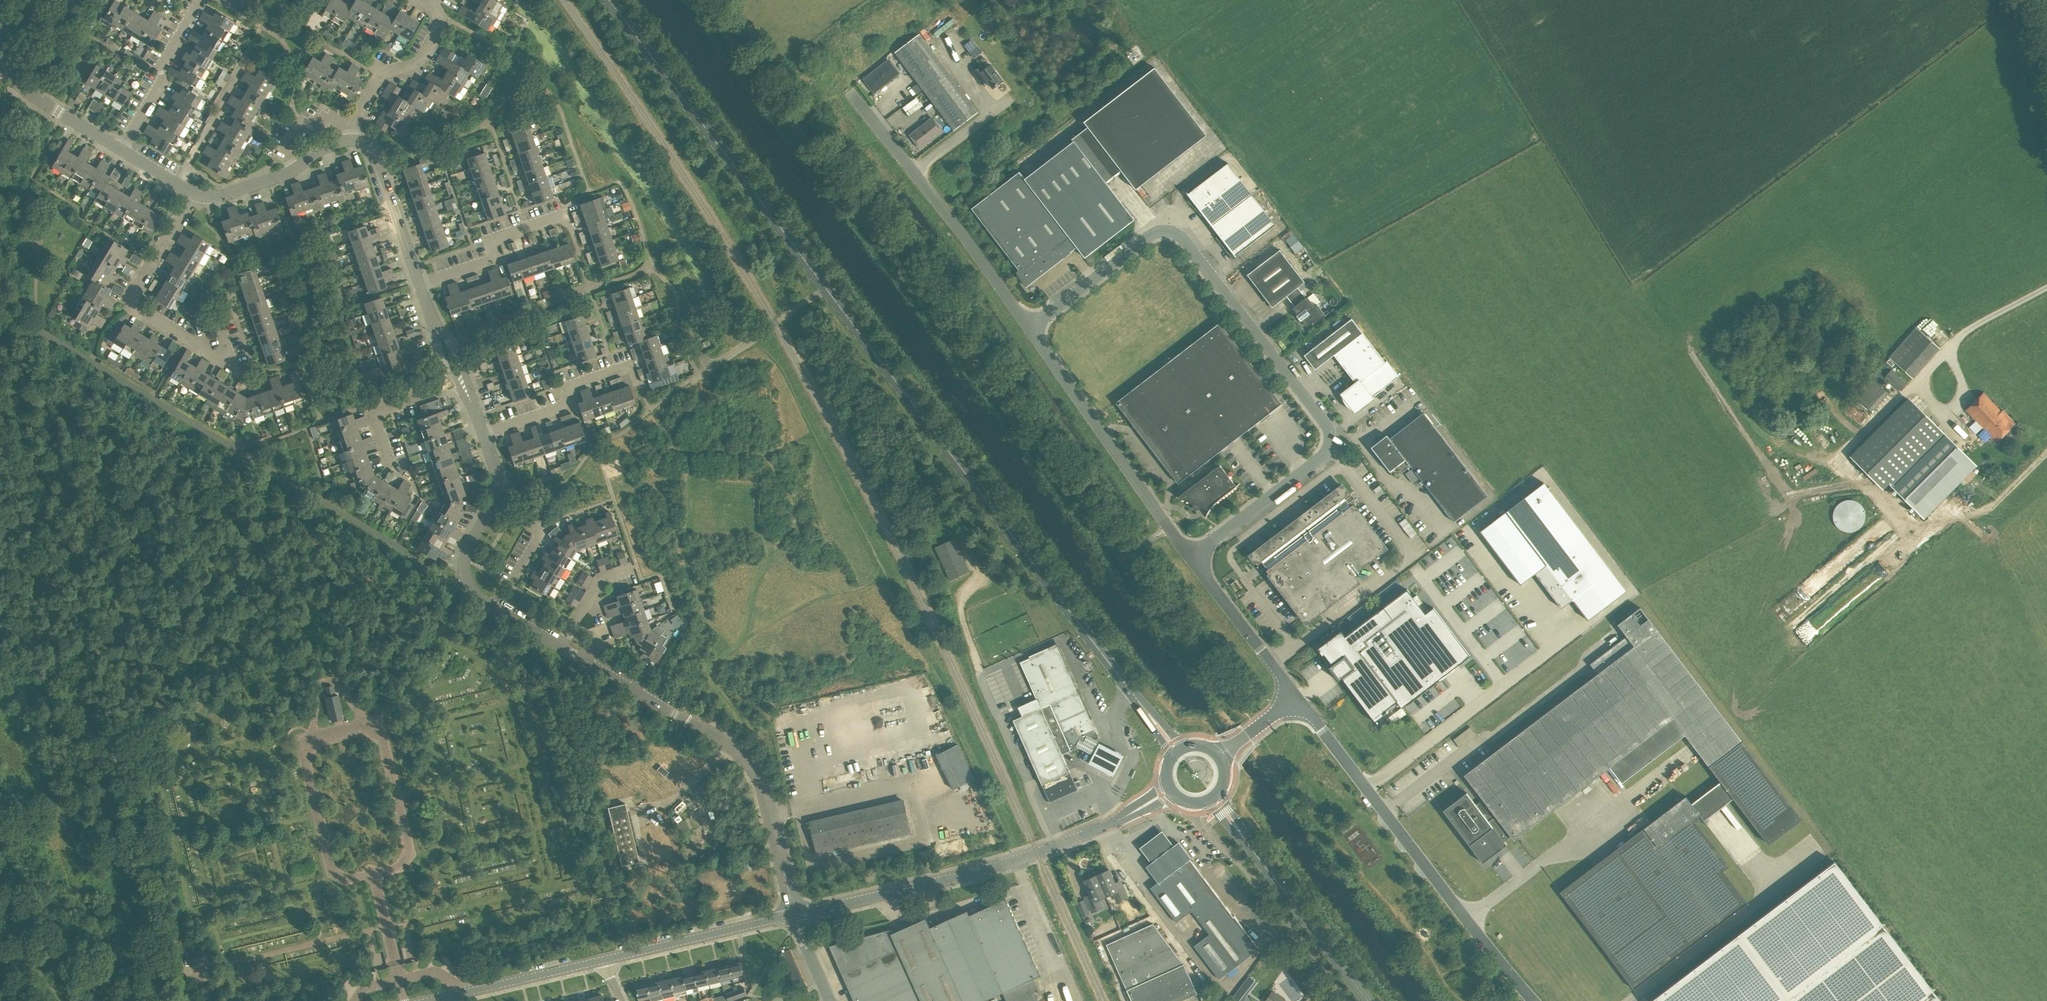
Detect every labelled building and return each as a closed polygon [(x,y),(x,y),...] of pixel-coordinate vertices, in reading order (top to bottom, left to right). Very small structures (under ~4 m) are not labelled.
[(114,0),(104,18),(101,18),(100,19),(101,22),(110,27),(110,28),(113,24),(124,6),(115,0),(114,0)] [(321,14),(331,19),(343,0),(330,0),(321,14)] [(331,19),(341,25),(346,16),(351,7),(346,4),(348,0),(343,0),(331,19)] [(351,7),(346,16),(355,21),(368,0),(362,0),(361,0),(355,0),(351,7)] [(355,21),(365,27),(376,9),(370,5),(373,0),(368,0),(355,21)] [(481,3),(478,8),(496,19),(500,12),(499,11),(502,6),(500,4),(493,0),(477,0),(481,3)] [(376,9),(365,27),(374,32),(390,5),(386,2),(381,12),(376,9)] [(390,5),(374,32),(384,38),(394,20),(389,16),(394,7),(390,5)] [(496,19),(478,8),(475,14),(462,5),(457,13),(487,31),(490,25),(492,26),(496,19)] [(124,6),(113,24),(122,30),(133,12),(124,6)] [(148,21),(142,17),(131,35),(141,41),(157,14),(153,11),(148,21)] [(203,11),(201,15),(228,32),(234,22),(216,11),(213,17),(203,11)] [(394,20),(384,38),(390,29),(398,34),(409,16),(400,11),(395,20),(394,20)] [(133,12),(122,30),(131,35),(142,17),(133,12)] [(157,14),(141,41),(150,47),(161,29),(155,25),(161,16),(157,14)] [(228,32),(201,15),(199,19),(208,25),(205,30),(223,41),(228,32)] [(419,22),(409,16),(398,34),(408,40),(419,22)] [(944,46),(947,43),(934,25),(930,28),(944,46)] [(957,30),(963,38),(967,35),(962,27),(957,30)] [(192,30),(190,34),(217,50),(223,41),(205,30),(202,35),(192,30)] [(334,35),(329,33),(325,39),(330,41),(334,35)] [(217,50),(190,34),(188,37),(197,43),(194,48),(212,59),(217,50)] [(924,91),(949,72),(920,34),(895,52),(924,91)] [(512,45),(516,40),(510,37),(507,42),(512,45)] [(108,38),(105,42),(112,46),(114,42),(108,38)] [(973,41),(966,46),(974,58),(981,52),(973,41)] [(397,51),(390,47),(387,51),(395,55),(397,51)] [(212,59),(194,48),(190,54),(186,52),(184,55),(206,69),(212,59)] [(444,48),(439,55),(469,73),(477,78),(480,72),(482,73),(487,65),(468,54),(464,61),(444,48)] [(126,49),(124,54),(130,58),(133,54),(126,49)] [(312,57),(303,73),(301,76),(301,77),(306,80),(307,77),(314,81),(329,55),(325,53),(320,62),(312,57)] [(114,58),(121,63),(124,59),(116,54),(114,58)] [(206,69),(184,55),(182,59),(186,61),(183,67),(201,78),(206,69)] [(333,58),(329,55),(314,81),(321,85),(319,87),(324,90),(327,87),(336,71),(328,67),(333,58)] [(469,73),(439,55),(435,61),(448,69),(444,75),(462,86),(467,79),(466,78),(469,73)] [(132,69),(134,65),(125,59),(122,65),(131,71),(132,69)] [(279,74),(283,67),(272,61),(269,67),(279,74)] [(888,62),(863,81),(873,94),(898,75),(888,62)] [(336,71),(327,87),(332,90),(333,87),(341,91),(355,66),(351,63),(346,72),(338,67),(336,71)] [(96,65),(85,83),(95,89),(106,71),(96,65)] [(132,69),(139,73),(141,69),(134,65),(132,69)] [(987,81),(993,89),(1003,81),(994,69),(989,72),(983,65),(973,72),(982,85),(987,81)] [(359,68),(355,66),(341,91),(347,95),(346,98),(351,101),(360,86),(362,82),(354,77),(359,68)] [(201,78),(183,67),(179,73),(170,67),(167,71),(195,87),(201,78)] [(1088,127),(1072,139),(1073,141),(1025,179),(1020,172),(972,209),(1019,270),(1016,272),(1026,284),(1036,277),(1037,278),(1077,247),(1085,258),(1135,219),(1106,182),(1121,171),(1136,190),(1207,135),(1155,68),(1084,122),(1088,127)] [(219,76),(223,78),(227,72),(223,69),(219,76)] [(276,86),(279,80),(260,69),(256,75),(257,76),(255,79),(253,77),(253,76),(246,71),(244,74),(252,79),(250,81),(243,76),(241,79),(248,84),(249,83),(252,84),(250,87),(249,86),(245,93),(264,105),(268,99),(265,98),(273,84),(276,86)] [(115,76),(106,71),(95,89),(104,94),(115,76)] [(462,86),(444,75),(442,80),(429,72),(424,79),(429,82),(447,94),(454,98),(457,92),(459,93),(462,86)] [(978,112),(949,72),(924,91),(954,131),(978,112)] [(124,82),(115,76),(104,94),(113,100),(124,82)] [(223,78),(219,76),(215,82),(219,85),(223,78)] [(447,94),(429,82),(426,87),(413,79),(409,87),(413,89),(432,101),(438,105),(442,99),(443,100),(447,94)] [(134,88),(124,82),(113,100),(123,106),(134,88)] [(389,82),(385,89),(414,107),(423,113),(427,107),(428,108),(432,101),(413,89),(410,95),(405,92),(401,98),(396,95),(400,88),(389,82)] [(173,95),(195,108),(199,110),(204,101),(201,99),(183,88),(179,94),(175,92),(173,95)] [(414,107),(385,89),(381,96),(394,103),(390,109),(408,120),(413,113),(411,112),(414,107)] [(81,91),(75,101),(81,104),(87,95),(81,91)] [(264,105),(245,93),(242,99),(243,99),(241,102),(238,101),(239,99),(232,95),(230,98),(237,103),(236,104),(229,100),(227,103),(234,108),(235,106),(238,108),(236,111),(235,110),(231,116),(235,119),(251,127),(254,123),(251,121),(259,108),(261,110),(264,105)] [(195,108),(173,95),(171,98),(175,100),(172,106),(192,119),(191,119),(193,120),(196,116),(192,113),(195,108)] [(94,112),(99,103),(93,99),(87,108),(94,112)] [(105,106),(99,103),(94,112),(100,116),(105,106)] [(159,106),(157,110),(187,128),(191,119),(192,119),(172,106),(169,112),(159,106)] [(408,120),(390,109),(386,115),(381,112),(374,125),(384,131),(388,125),(399,132),(403,126),(404,127),(408,120)] [(112,110),(106,120),(112,123),(118,114),(112,110)] [(187,128),(157,110),(155,114),(164,119),(161,125),(178,135),(182,137),(188,128),(187,128)] [(909,118),(896,127),(899,131),(912,122),(909,118)] [(930,118),(907,135),(919,151),(942,133),(930,118)] [(251,127),(235,119),(232,125),(233,126),(231,128),(228,127),(229,126),(222,121),(220,124),(227,129),(226,131),(219,126),(217,129),(224,134),(225,133),(228,134),(226,137),(225,136),(221,142),(241,154),(244,149),(241,147),(249,134),(251,135),(255,130),(251,127)] [(148,124),(146,128),(173,144),(178,135),(161,125),(158,130),(148,124)] [(515,143),(532,137),(528,126),(511,132),(515,143)] [(173,144),(146,128),(143,132),(153,138),(149,144),(167,154),(169,155),(174,146),(173,145),(173,144)] [(538,130),(531,132),(534,139),(541,136),(538,130)] [(532,137),(515,143),(518,153),(536,147),(532,137)] [(67,151),(72,142),(68,139),(65,144),(60,141),(54,151),(59,154),(52,166),(60,171),(58,173),(60,174),(62,172),(72,154),(67,151)] [(241,154),(221,142),(217,149),(219,149),(217,152),(214,151),(215,149),(207,145),(206,148),(213,152),(212,154),(204,150),(203,153),(210,157),(211,156),(214,158),(212,161),(211,160),(207,166),(226,178),(229,172),(227,171),(235,158),(238,159),(241,154)] [(252,156),(256,149),(248,146),(245,153),(252,156)] [(539,157),(536,147),(518,153),(521,163),(539,157)] [(72,154),(62,172),(60,174),(61,175),(63,173),(71,178),(87,151),(83,148),(78,157),(72,154)] [(87,151),(71,178),(78,182),(77,184),(79,185),(91,165),(85,162),(91,153),(87,151)] [(470,169),(488,163),(484,152),(467,158),(470,169)] [(539,157),(521,163),(525,173),(542,167),(539,157)] [(96,169),(91,165),(79,185),(80,186),(81,184),(89,189),(106,162),(102,159),(96,169)] [(348,191),(355,188),(363,186),(364,188),(369,186),(362,165),(355,168),(356,169),(353,170),(352,167),(353,167),(350,159),(347,160),(349,168),(347,169),(344,160),(341,162),(344,170),(345,169),(346,173),(343,174),(343,172),(336,175),(337,179),(338,179),(343,195),(349,193),(348,191)] [(89,189),(98,194),(99,194),(109,177),(104,173),(110,164),(106,162),(89,189)] [(406,180),(424,174),(420,163),(403,169),(406,180)] [(488,163),(470,169),(474,179),(491,173),(488,163)] [(1211,225),(1252,194),(1228,163),(1188,194),(1188,193),(1187,193),(1191,199),(1188,201),(1202,216),(1203,215),(1211,225)] [(110,177),(109,177),(115,180),(121,171),(115,167),(109,177),(110,177)] [(546,177),(542,167),(525,173),(528,183),(546,177)] [(572,176),(578,174),(575,168),(569,170),(572,176)] [(323,205),(331,202),(338,200),(339,202),(345,200),(343,195),(338,179),(337,179),(331,182),(331,183),(328,184),(327,181),(328,181),(325,172),(322,173),(325,182),(324,182),(323,182),(320,174),(317,175),(319,184),(321,183),(322,186),(319,187),(318,186),(311,188),(318,209),(324,207),(323,205)] [(495,183),(491,173),(474,179),(477,189),(495,183)] [(427,184),(424,174),(406,180),(410,190),(427,184)] [(133,178),(127,175),(122,184),(128,188),(133,178)] [(106,183),(109,177),(110,177),(109,177),(99,194),(98,194),(94,201),(104,207),(115,188),(106,183)] [(546,177),(528,183),(532,193),(549,187),(546,177)] [(297,214),(305,211),(312,209),(313,211),(318,209),(311,188),(304,191),(305,192),(302,193),(301,190),(302,190),(299,181),(296,182),(299,191),(297,191),(294,183),(290,184),(293,193),(295,192),(296,195),(293,196),(292,195),(285,197),(292,218),(298,216),(297,214)] [(498,193),(495,183),(477,189),(481,199),(498,193)] [(427,184),(410,190),(413,200),(431,194),(427,184)] [(549,187),(532,193),(536,204),(553,198),(549,187)] [(124,194),(115,188),(104,207),(113,212),(124,194)] [(124,194),(113,212),(122,218),(139,190),(135,188),(129,197),(124,194)] [(143,193),(139,190),(122,218),(132,223),(143,205),(137,202),(143,193)] [(152,203),(158,193),(152,190),(146,199),(152,203)] [(623,197),(620,191),(613,194),(616,200),(623,197)] [(502,204),(498,193),(481,199),(484,210),(502,204)] [(171,201),(164,197),(165,196),(162,194),(155,205),(159,207),(165,210),(171,201)] [(434,204),(431,194),(413,200),(417,210),(434,204)] [(1252,194),(1211,225),(1219,235),(1216,238),(1233,260),(1245,251),(1244,249),(1275,225),(1252,194)] [(583,215),(601,208),(597,198),(580,204),(583,215)] [(261,233),(268,230),(276,228),(277,231),(282,229),(275,208),(268,210),(269,212),(266,213),(265,210),(266,209),(263,201),(260,202),(263,211),(261,211),(258,203),(254,204),(257,212),(258,212),(259,215),(256,216),(256,215),(249,217),(255,233),(256,238),(262,236),(261,233)] [(438,214),(434,204),(417,210),(420,220),(438,214)] [(505,214),(502,204),(484,210),(488,220),(505,214)] [(152,211),(143,205),(132,223),(141,229),(152,211)] [(233,238),(241,235),(248,233),(249,235),(255,233),(249,217),(248,212),(241,215),(241,216),(238,217),(237,214),(238,214),(235,205),(232,206),(235,215),(234,215),(233,215),(230,207),(227,208),(229,217),(231,216),(232,219),(229,220),(228,219),(221,221),(228,243),(234,241),(233,238)] [(604,219),(601,208),(583,215),(587,225),(604,219)] [(152,211),(141,229),(151,234),(161,216),(152,211)] [(441,225),(438,214),(420,220),(424,231),(441,225)] [(604,219),(587,225),(590,235),(608,229),(604,219)] [(351,242),(378,232),(377,227),(367,231),(365,225),(347,231),(351,242)] [(441,225),(424,231),(427,241),(445,235),(441,225)] [(608,229),(590,235),(594,245),(611,239),(608,229)] [(380,237),(378,232),(351,242),(355,252),(372,246),(370,240),(380,237)] [(179,238),(204,253),(210,243),(194,233),(191,238),(182,233),(179,238)] [(445,235),(427,241),(431,251),(448,245),(445,235)] [(109,238),(104,248),(126,261),(127,258),(123,256),(127,249),(109,238)] [(204,253),(179,238),(176,242),(185,247),(182,252),(198,262),(204,253)] [(611,239),(594,245),(597,255),(615,249),(611,239)] [(575,261),(568,243),(558,247),(564,264),(575,261)] [(372,246),(355,252),(358,262),(376,256),(372,246)] [(558,247),(548,250),(554,268),(564,264),(558,247)] [(126,261),(104,248),(98,257),(116,268),(119,262),(124,265),(126,261)] [(615,249),(597,255),(601,266),(619,260),(615,249)] [(548,250),(538,254),(544,271),(554,268),(548,250)] [(1295,307),(1306,298),(1298,287),(1305,282),(1280,250),(1247,275),(1272,307),(1287,296),(1295,307)] [(170,252),(168,257),(193,271),(198,262),(182,252),(180,257),(170,252)] [(129,259),(139,265),(142,259),(133,253),(129,259)] [(544,271),(538,254),(528,257),(534,275),(544,271)] [(379,266),(376,256),(358,262),(362,272),(379,266)] [(116,268),(98,257),(93,266),(114,280),(116,277),(112,274),(116,268)] [(193,271),(168,257),(165,261),(174,266),(171,271),(187,280),(193,271)] [(534,275),(528,257),(517,261),(523,278),(534,275)] [(523,278),(517,261),(507,264),(513,282),(523,278)] [(114,280),(93,266),(87,276),(93,279),(105,286),(108,281),(112,283),(114,280)] [(122,272),(131,277),(135,271),(125,266),(122,272)] [(379,266),(362,272),(365,282),(393,273),(391,268),(381,272),(379,266)] [(240,284),(258,278),(254,267),(236,273),(240,284)] [(497,268),(492,269),(502,297),(512,293),(506,276),(501,278),(497,268)] [(491,281),(486,283),(492,301),(502,297),(492,269),(487,271),(491,281)] [(187,280),(171,271),(166,280),(181,290),(187,280)] [(394,278),(393,273),(365,282),(369,293),(387,287),(385,281),(394,278)] [(258,278),(240,284),(244,294),(261,288),(258,278)] [(93,279),(87,289),(114,305),(117,300),(108,295),(111,290),(105,286),(93,279)] [(181,290),(166,280),(160,289),(176,299),(181,290)] [(344,284),(346,290),(360,288),(359,282),(344,284)] [(456,282),(451,283),(461,311),(471,307),(465,290),(460,292),(456,282)] [(461,311),(451,283),(447,285),(450,295),(444,297),(450,315),(461,311)] [(492,301),(486,283),(475,287),(481,304),(492,301)] [(111,290),(120,296),(124,290),(114,284),(111,290)] [(481,304),(475,287),(465,290),(471,307),(481,304)] [(261,288),(244,294),(247,304),(265,298),(261,288)] [(628,288),(610,294),(614,304),(632,298),(628,288)] [(114,305),(87,289),(82,298),(100,309),(103,304),(112,309),(114,305)] [(176,299),(160,289),(154,299),(170,308),(176,299)] [(543,292),(545,298),(552,296),(550,290),(543,292)] [(201,294),(198,300),(205,304),(208,298),(201,294)] [(368,314),(385,308),(381,297),(364,303),(368,314)] [(1307,297),(1306,298),(1295,307),(1293,308),(1298,315),(1296,315),(1301,321),(1302,320),(1307,326),(1314,321),(1316,323),(1333,310),(1333,309),(1325,315),(1317,304),(1315,306),(1307,297)] [(82,298),(76,307),(103,323),(106,319),(97,313),(100,309),(82,298)] [(268,309),(265,298),(247,304),(251,315),(268,309)] [(635,308),(632,298),(614,304),(618,314),(635,308)] [(103,323),(76,307),(70,316),(77,321),(74,326),(84,332),(87,327),(88,327),(91,322),(100,328),(103,323)] [(389,318),(385,308),(368,314),(371,324),(389,318)] [(639,318),(635,308),(618,314),(621,324),(639,318)] [(57,312),(52,309),(49,313),(54,317),(57,312)] [(268,309),(251,315),(254,325),(272,319),(268,309)] [(361,322),(367,320),(364,311),(358,313),(361,322)] [(298,314),(294,316),(292,317),(294,323),(296,329),(302,327),(298,314)] [(568,331),(585,325),(582,315),(564,321),(568,331)] [(347,321),(349,328),(357,325),(354,318),(347,321)] [(392,328),(389,318),(371,324),(375,334),(392,328)] [(642,329),(639,318),(621,324),(625,335),(642,329)] [(1387,361),(1385,362),(1363,333),(1352,318),(1304,355),(1315,369),(1334,355),(1355,382),(1340,394),(1342,396),(1345,403),(1348,407),(1354,412),(1355,413),(1374,399),(1373,397),(1399,376),(1387,361)] [(272,319),(254,325),(258,335),(275,329),(272,319)] [(1201,507),(1209,510),(1208,512),(1207,514),(1206,516),(1205,518),(1206,518),(1207,516),(1208,514),(1209,512),(1210,510),(1212,511),(1211,509),(1212,507),(1213,506),(1215,504),(1216,502),(1218,501),(1220,500),(1240,484),(1240,483),(1236,486),(1220,465),(1200,481),(1193,472),(1282,404),(1220,323),(1116,402),(1178,483),(1190,474),(1197,483),(1178,497),(1194,504),(1193,506),(1193,507),(1193,508),(1194,508),(1194,509),(1195,510),(1196,510),(1197,510),(1198,510),(1198,509),(1201,507)] [(122,347),(135,326),(132,324),(130,328),(124,324),(118,334),(113,331),(106,342),(111,346),(113,342),(122,347)] [(585,325),(568,331),(571,341),(589,335),(585,325)] [(139,328),(135,326),(122,347),(132,353),(142,335),(137,332),(139,328)] [(392,328),(375,334),(378,344),(396,338),(392,328)] [(1888,358),(1912,379),(1939,349),(1915,328),(1888,358)] [(279,339),(275,329),(258,335),(261,345),(279,339)] [(362,338),(359,329),(351,332),(354,341),(362,338)] [(646,339),(642,329),(625,335),(628,345),(638,342),(638,341),(646,339)] [(297,345),(302,343),(299,333),(293,335),(297,345)] [(149,339),(142,335),(132,353),(141,358),(154,337),(151,335),(149,339)] [(589,335),(571,341),(575,352),(592,345),(589,335)] [(646,339),(638,341),(638,342),(642,352),(659,346),(656,336),(646,339)] [(154,337),(141,358),(150,364),(161,346),(155,343),(158,339),(154,337)] [(399,348),(396,338),(378,344),(382,354),(399,348)] [(279,339),(261,345),(265,356),(283,350),(279,339)] [(161,346),(150,364),(160,370),(176,342),(172,340),(166,350),(161,346)] [(372,351),(378,349),(375,341),(369,343),(372,351)] [(499,360),(517,354),(513,344),(495,350),(499,360)] [(592,345),(575,352),(579,362),(596,356),(592,345)] [(663,356),(659,346),(642,352),(645,362),(663,356)] [(399,348),(382,354),(385,365),(403,359),(399,348)] [(179,384),(191,364),(186,361),(191,352),(187,349),(170,376),(178,381),(177,383),(179,384)] [(286,360),(283,350),(265,356),(268,366),(286,360)] [(520,365),(517,354),(499,360),(503,371),(520,365)] [(666,366),(663,356),(645,362),(649,372),(666,366)] [(191,364),(179,384),(180,385),(181,383),(189,388),(206,361),(202,358),(196,367),(191,364)] [(403,359),(385,365),(389,375),(407,369),(403,359)] [(210,363),(206,361),(189,388),(197,392),(196,394),(197,395),(209,375),(204,372),(210,363)] [(520,365),(503,371),(506,381),(524,375),(520,365)] [(666,366),(649,372),(652,382),(658,380),(670,376),(666,366)] [(293,382),(287,384),(294,404),(305,400),(300,385),(303,384),(298,368),(289,371),(293,382)] [(540,377),(546,375),(544,369),(537,371),(540,377)] [(1885,378),(1901,391),(1907,383),(1891,370),(1885,378)] [(660,386),(679,380),(677,373),(675,374),(670,376),(658,380),(660,386)] [(209,375),(197,395),(199,396),(200,394),(208,399),(218,381),(209,375)] [(294,404),(287,384),(282,386),(278,375),(273,377),(284,407),(294,404)] [(524,375),(506,381),(510,391),(527,385),(524,375)] [(272,389),(267,391),(274,411),(284,407),(273,377),(269,379),(272,389)] [(1873,379),(1856,397),(1871,412),(1888,394),(1873,379)] [(218,381),(208,399),(205,403),(215,409),(228,386),(218,381)] [(531,395),(527,385),(510,391),(513,402),(531,395)] [(629,385),(619,389),(625,406),(635,402),(629,385)] [(228,386),(215,409),(222,413),(225,413),(226,410),(237,392),(228,386)] [(604,413),(598,396),(593,398),(589,388),(584,389),(594,417),(604,413)] [(594,417),(584,389),(580,391),(583,401),(577,403),(583,420),(594,417)] [(619,389),(608,392),(614,410),(625,406),(619,389)] [(267,391),(256,394),(263,414),(274,411),(267,391)] [(246,398),(237,392),(226,410),(236,416),(233,420),(244,426),(245,416),(246,398)] [(608,392),(598,396),(604,413),(614,410),(608,392)] [(1984,393),(1966,410),(1985,429),(1983,432),(1995,444),(2016,424),(2003,410),(2002,412),(1984,393)] [(246,398),(245,416),(251,414),(253,418),(263,414),(256,394),(246,398)] [(436,413),(443,410),(439,399),(432,401),(436,413)] [(432,401),(426,403),(430,415),(436,413),(432,401)] [(1924,516),(1967,472),(1942,446),(1949,439),(1910,401),(1853,458),(1883,487),(1889,481),(1924,516)] [(430,415),(426,403),(419,405),(423,417),(430,415)] [(430,415),(423,417),(417,419),(421,430),(440,424),(438,417),(448,414),(447,409),(443,410),(436,413),(430,415)] [(1420,478),(1454,522),(1488,496),(1423,412),(1390,439),(1387,435),(1375,444),(1374,451),(1392,474),(1390,471),(1405,460),(1410,466),(1412,468),(1405,474),(1413,483),(1420,478)] [(336,431),(366,420),(364,416),(354,420),(352,414),(332,421),(336,431)] [(621,428),(630,421),(628,416),(619,423),(621,428)] [(366,420),(336,431),(339,441),(359,434),(357,428),(367,424),(366,420)] [(579,422),(569,425),(575,443),(585,439),(579,422)] [(444,433),(440,424),(421,430),(424,440),(444,433)] [(554,450),(548,432),(543,434),(540,424),(535,426),(544,453),(554,450)] [(575,443),(569,425),(559,429),(565,446),(575,443)] [(533,438),(528,439),(534,457),(544,453),(535,426),(530,427),(533,438)] [(565,446),(559,429),(548,432),(554,450),(565,446)] [(534,457),(528,439),(523,441),(519,431),(514,433),(524,460),(534,457)] [(428,451),(447,444),(444,433),(424,440),(428,451)] [(524,460),(514,433),(510,434),(513,445),(507,447),(513,464),(524,460)] [(361,440),(359,434),(339,441),(343,451),(373,441),(371,436),(361,440)] [(374,445),(373,441),(343,451),(347,462),(366,455),(364,449),(374,445)] [(451,454),(447,444),(428,451),(431,461),(451,454)] [(451,454),(431,461),(435,471),(454,464),(453,460),(458,458),(456,452),(451,454)] [(368,460),(366,455),(347,462),(350,472),(370,465),(380,461),(378,457),(371,459),(368,460)] [(343,457),(338,459),(342,468),(347,466),(343,457)] [(458,474),(454,464),(435,471),(438,481),(458,474)] [(370,465),(350,472),(354,482),(351,483),(353,489),(360,486),(373,475),(370,465)] [(480,478),(478,471),(467,475),(470,482),(472,481),(480,478)] [(462,484),(458,474),(438,481),(442,491),(462,484)] [(373,475),(360,486),(365,489),(363,493),(372,499),(382,481),(373,475)] [(397,490),(392,486),(381,504),(390,510),(407,483),(403,480),(397,490)] [(392,486),(382,481),(372,499),(381,504),(392,486)] [(411,485),(407,483),(390,510),(400,516),(400,515),(405,519),(414,505),(408,502),(411,498),(405,494),(411,485)] [(462,484),(442,491),(445,502),(463,503),(461,497),(465,495),(462,484)] [(1306,622),(1310,619),(1358,582),(1352,574),(1385,548),(1352,505),(1351,506),(1345,498),(1349,494),(1342,486),(1251,556),(1257,564),(1262,561),(1268,569),(1267,570),(1306,622)] [(1142,492),(1138,494),(1143,505),(1148,503),(1142,492)] [(1863,508),(1860,504),(1857,502),(1854,501),(1851,500),(1849,500),(1847,500),(1844,501),(1842,501),(1839,503),(1838,504),(1836,507),(1834,510),(1833,512),(1833,514),(1833,517),(1833,520),(1834,522),(1835,525),(1838,528),(1841,530),(1843,531),(1847,532),(1851,532),(1855,531),(1859,529),(1862,526),(1865,520),(1865,517),(1865,512),(1863,508)] [(463,503),(445,502),(440,510),(438,509),(437,510),(458,523),(463,513),(459,510),(463,503)] [(477,505),(466,504),(465,511),(476,512),(477,505)] [(1896,516),(1904,516),(1905,508),(1897,507),(1896,516)] [(458,523),(437,510),(436,512),(438,513),(434,521),(461,537),(464,532),(455,527),(458,523)] [(600,519),(607,539),(617,536),(609,511),(605,512),(607,517),(600,519)] [(607,539),(600,519),(593,521),(592,517),(588,518),(596,543),(607,539)] [(586,524),(579,526),(586,546),(596,543),(588,518),(585,519),(586,524)] [(434,521),(428,530),(446,541),(450,535),(459,540),(461,537),(434,521)] [(586,546),(579,526),(573,529),(571,524),(567,525),(570,533),(564,535),(576,550),(586,546)] [(576,550),(564,535),(556,526),(547,533),(552,539),(556,542),(553,548),(571,558),(576,550)] [(428,530),(423,540),(450,556),(452,551),(444,546),(446,541),(428,530)] [(1586,617),(1624,588),(1583,534),(1534,571),(1560,605),(1571,597),(1586,617)] [(951,580),(970,572),(955,539),(936,547),(951,580)] [(450,556),(423,540),(417,549),(435,560),(439,554),(448,559),(450,556)] [(571,558),(553,548),(549,554),(545,551),(543,554),(565,568),(571,558)] [(621,565),(627,563),(623,551),(617,553),(621,565)] [(1882,568),(1892,564),(1888,553),(1877,557),(1882,568)] [(565,568),(543,554),(541,557),(545,560),(542,566),(559,577),(565,568)] [(602,558),(606,570),(612,568),(608,556),(602,558)] [(606,570),(602,558),(596,560),(600,572),(606,570)] [(559,577),(542,566),(538,572),(534,570),(532,573),(554,586),(559,577)] [(582,571),(579,576),(590,582),(593,577),(582,571)] [(554,586),(532,573),(530,576),(534,579),(530,585),(548,595),(554,586)] [(590,582),(579,576),(576,581),(587,588),(590,582)] [(568,595),(579,601),(582,596),(571,589),(568,595)] [(605,612),(640,600),(637,589),(616,596),(618,601),(603,606),(605,612)] [(1433,607),(1429,610),(1425,613),(1416,601),(1415,602),(1412,599),(1414,598),(1414,597),(1407,589),(1345,636),(1343,638),(1340,634),(1320,649),(1324,655),(1332,665),(1328,667),(1332,670),(1336,676),(1339,681),(1342,678),(1344,677),(1374,716),(1396,700),(1397,701),(1402,708),(1440,678),(1454,668),(1470,656),(1433,607)] [(579,601),(568,595),(565,600),(576,606),(579,601)] [(644,610),(640,600),(605,612),(607,618),(622,613),(623,617),(644,610)] [(1590,664),(1598,674),(1465,775),(1483,799),(1476,804),(1467,792),(1443,810),(1472,848),(1478,844),(1488,858),(1507,845),(1504,841),(1511,836),(1514,840),(1517,837),(1609,767),(1621,783),(1685,734),(1721,781),(1692,804),(1686,796),(1685,796),(1686,797),(1561,892),(1634,988),(1634,989),(1747,903),(1723,871),(1729,866),(1695,822),(1701,817),(1707,825),(1708,824),(1704,820),(1733,797),(1768,844),(1801,819),(1640,608),(1618,624),(1627,636),(1590,664)] [(644,610),(623,617),(625,621),(610,626),(612,632),(647,620),(644,610)] [(677,615),(671,620),(675,625),(681,621),(677,615)] [(636,642),(650,630),(647,620),(612,632),(614,638),(629,633),(630,637),(634,636),(636,642)] [(662,645),(667,638),(660,634),(659,636),(650,630),(636,642),(641,645),(639,648),(645,652),(643,654),(657,662),(666,648),(662,645)] [(1013,720),(1050,802),(1078,790),(1062,754),(1070,750),(1058,723),(1086,710),(1080,696),(1083,695),(1079,686),(1076,687),(1058,646),(1030,658),(1020,662),(1037,699),(1018,707),(1023,716),(1013,720)] [(335,696),(334,691),(327,693),(328,698),(325,698),(330,717),(331,716),(332,721),(335,721),(334,721),(335,721),(335,720),(338,719),(339,720),(342,719),(342,718),(341,714),(342,714),(337,695),(335,696)] [(1086,710),(1058,723),(1070,750),(1078,747),(1095,739),(1099,738),(1090,719),(1086,710)] [(1095,739),(1078,747),(1091,754),(1098,740),(1095,739)] [(936,751),(950,787),(972,778),(958,742),(936,751)] [(1117,752),(1100,743),(1088,764),(1106,773),(1113,777),(1124,755),(1117,752)] [(897,760),(899,769),(918,766),(916,756),(897,760)] [(669,772),(661,765),(656,770),(665,777),(669,772)] [(810,823),(817,855),(912,833),(904,801),(810,823)] [(625,803),(607,807),(621,866),(639,861),(625,803)] [(1162,830),(1139,847),(1150,861),(1173,844),(1162,830)] [(1220,979),(1259,949),(1234,916),(1233,916),(1190,859),(1191,858),(1190,857),(1190,858),(1181,846),(1182,846),(1181,845),(1179,842),(1147,866),(1158,882),(1150,888),(1176,922),(1192,911),(1210,934),(1194,946),(1220,979)] [(746,870),(752,868),(749,857),(743,859),(746,870)] [(1650,1000),(1939,1000),(1833,862),(1650,1000)] [(1109,869),(1097,875),(1106,896),(1114,893),(1117,901),(1128,897),(1122,883),(1116,885),(1109,869)] [(1106,896),(1097,875),(1085,880),(1092,896),(1086,899),(1092,913),(1103,908),(1099,900),(1106,896)] [(1027,981),(1040,975),(1006,899),(969,915),(967,911),(930,927),(926,918),(891,934),(922,1000),(983,1000),(1019,985),(1027,981)] [(1083,917),(1090,914),(1084,900),(1077,903),(1083,917)] [(1122,928),(1150,916),(1144,908),(1118,920),(1122,928)] [(1123,982),(1179,957),(1178,956),(1153,924),(1107,945),(1123,982)] [(852,939),(864,964),(842,974),(854,1000),(922,1000),(891,934),(889,930),(852,939)] [(864,964),(852,939),(829,945),(842,974),(864,964)] [(187,952),(191,967),(209,962),(205,947),(187,952)] [(782,959),(793,954),(790,949),(779,954),(782,959)] [(793,954),(782,959),(784,965),(795,960),(793,954)] [(1179,957),(1123,982),(1127,990),(1132,1000),(1181,1000),(1197,994),(1184,964),(1179,957)] [(795,960),(784,965),(787,970),(798,965),(795,960)] [(742,962),(730,964),(733,978),(735,983),(746,980),(742,962)] [(730,964),(718,967),(721,981),(733,978),(730,964)] [(798,965),(787,970),(789,976),(800,971),(798,965)] [(718,967),(706,970),(710,983),(721,981),(718,967)] [(706,970),(695,973),(698,986),(710,983),(706,970)] [(800,971),(789,976),(791,981),(803,976),(800,971)] [(695,973),(683,976),(687,993),(688,993),(687,989),(698,986),(695,973)] [(683,976),(671,978),(675,996),(687,993),(683,976)] [(803,976),(791,981),(794,987),(805,982),(803,976)] [(1256,982),(1248,976),(1232,997),(1238,1000),(1242,1000),(1256,982)] [(675,996),(671,978),(659,981),(664,999),(675,996)] [(648,984),(652,1000),(664,1000),(664,999),(659,981),(648,984)] [(1019,985),(1024,996),(1012,1000),(1037,1000),(1033,992),(1032,992),(1027,981),(1019,985)] [(805,982),(794,987),(796,992),(808,987),(805,982)] [(214,989),(212,984),(200,987),(202,992),(214,989)] [(648,984),(636,987),(639,1000),(652,1000),(648,984)] [(744,987),(735,991),(737,998),(747,994),(744,987)] [(810,993),(808,987),(796,992),(799,998),(810,993)] [(735,991),(726,994),(729,1000),(737,998),(735,991)] [(1272,992),(1266,1000),(1285,1000),(1272,992)]
